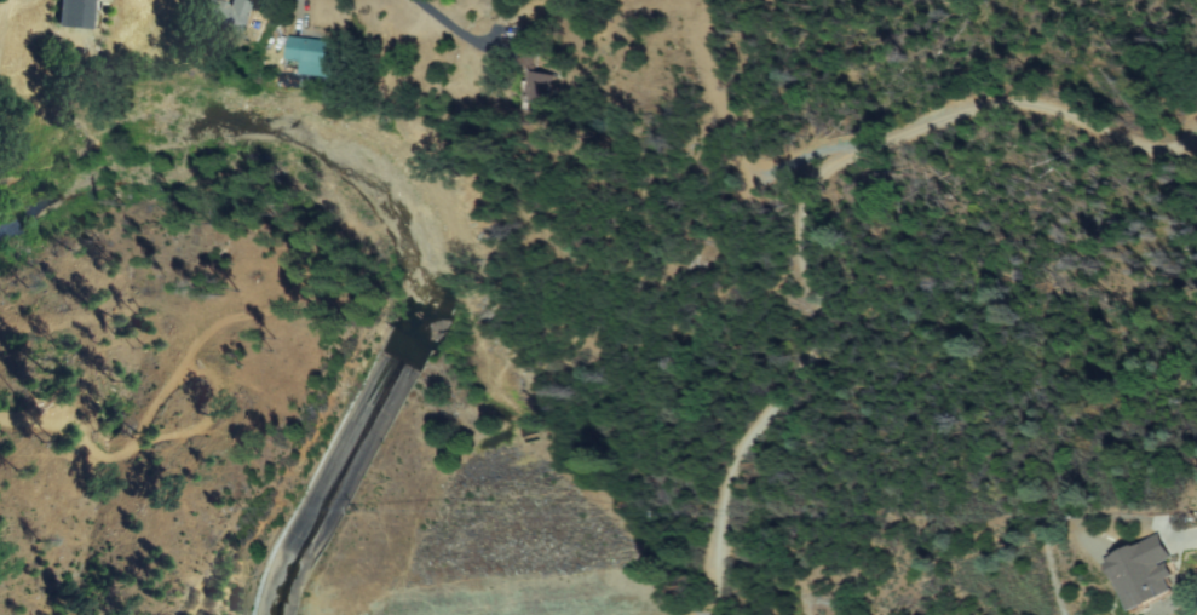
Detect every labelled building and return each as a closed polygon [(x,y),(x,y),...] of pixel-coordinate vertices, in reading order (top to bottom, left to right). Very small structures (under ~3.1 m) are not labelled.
[(63,21),(65,0),(95,0),(93,24),(63,21)] [(232,8),(236,0),(238,0),(251,6),(238,36),(203,22),(212,0),(232,8)] [(536,35),(535,64),(519,63),(520,35),(536,35)] [(288,76),(315,79),(319,42),(275,38),(273,62),(289,63),(288,76)] [(306,73),(307,61),(290,58),(294,39),(343,45),(338,77),(306,73)] [(542,114),(520,109),(529,70),(551,75),(542,114)] [(503,109),(531,109),(531,71),(503,71),(503,109)] [(1159,562),(1162,568),(1169,564),(1175,575),(1168,579),(1175,594),(1143,611),(1116,559),(1161,536),(1170,556),(1159,562)]
